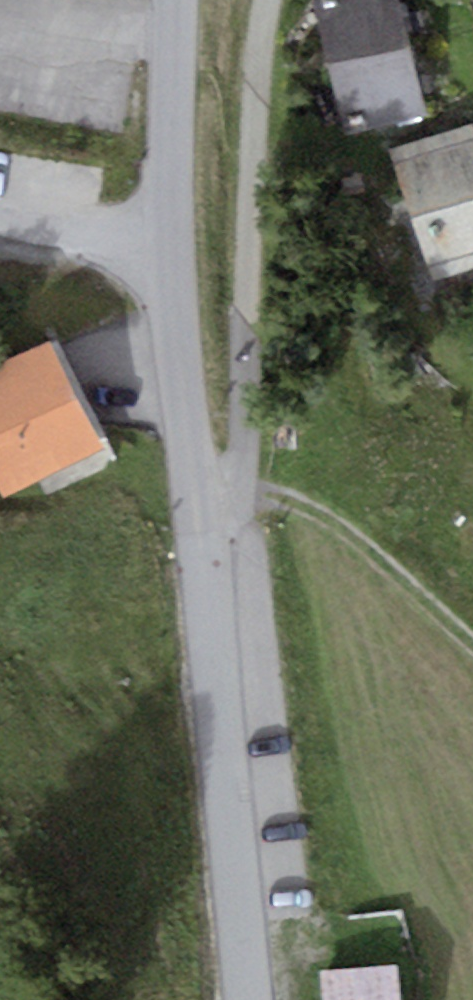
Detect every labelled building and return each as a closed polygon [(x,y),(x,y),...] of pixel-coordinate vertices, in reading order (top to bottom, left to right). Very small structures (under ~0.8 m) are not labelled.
[(328,65),(408,44),(397,0),(311,0),(328,65)] [(328,65),(346,135),(426,115),(408,44),(328,65)] [(392,151),(437,283),(472,270),(472,125),(472,124),(392,151)] [(49,340),(0,363),(0,493),(99,446),(49,340)] [(321,973),(324,999),(398,999),(394,965),(321,973)]
